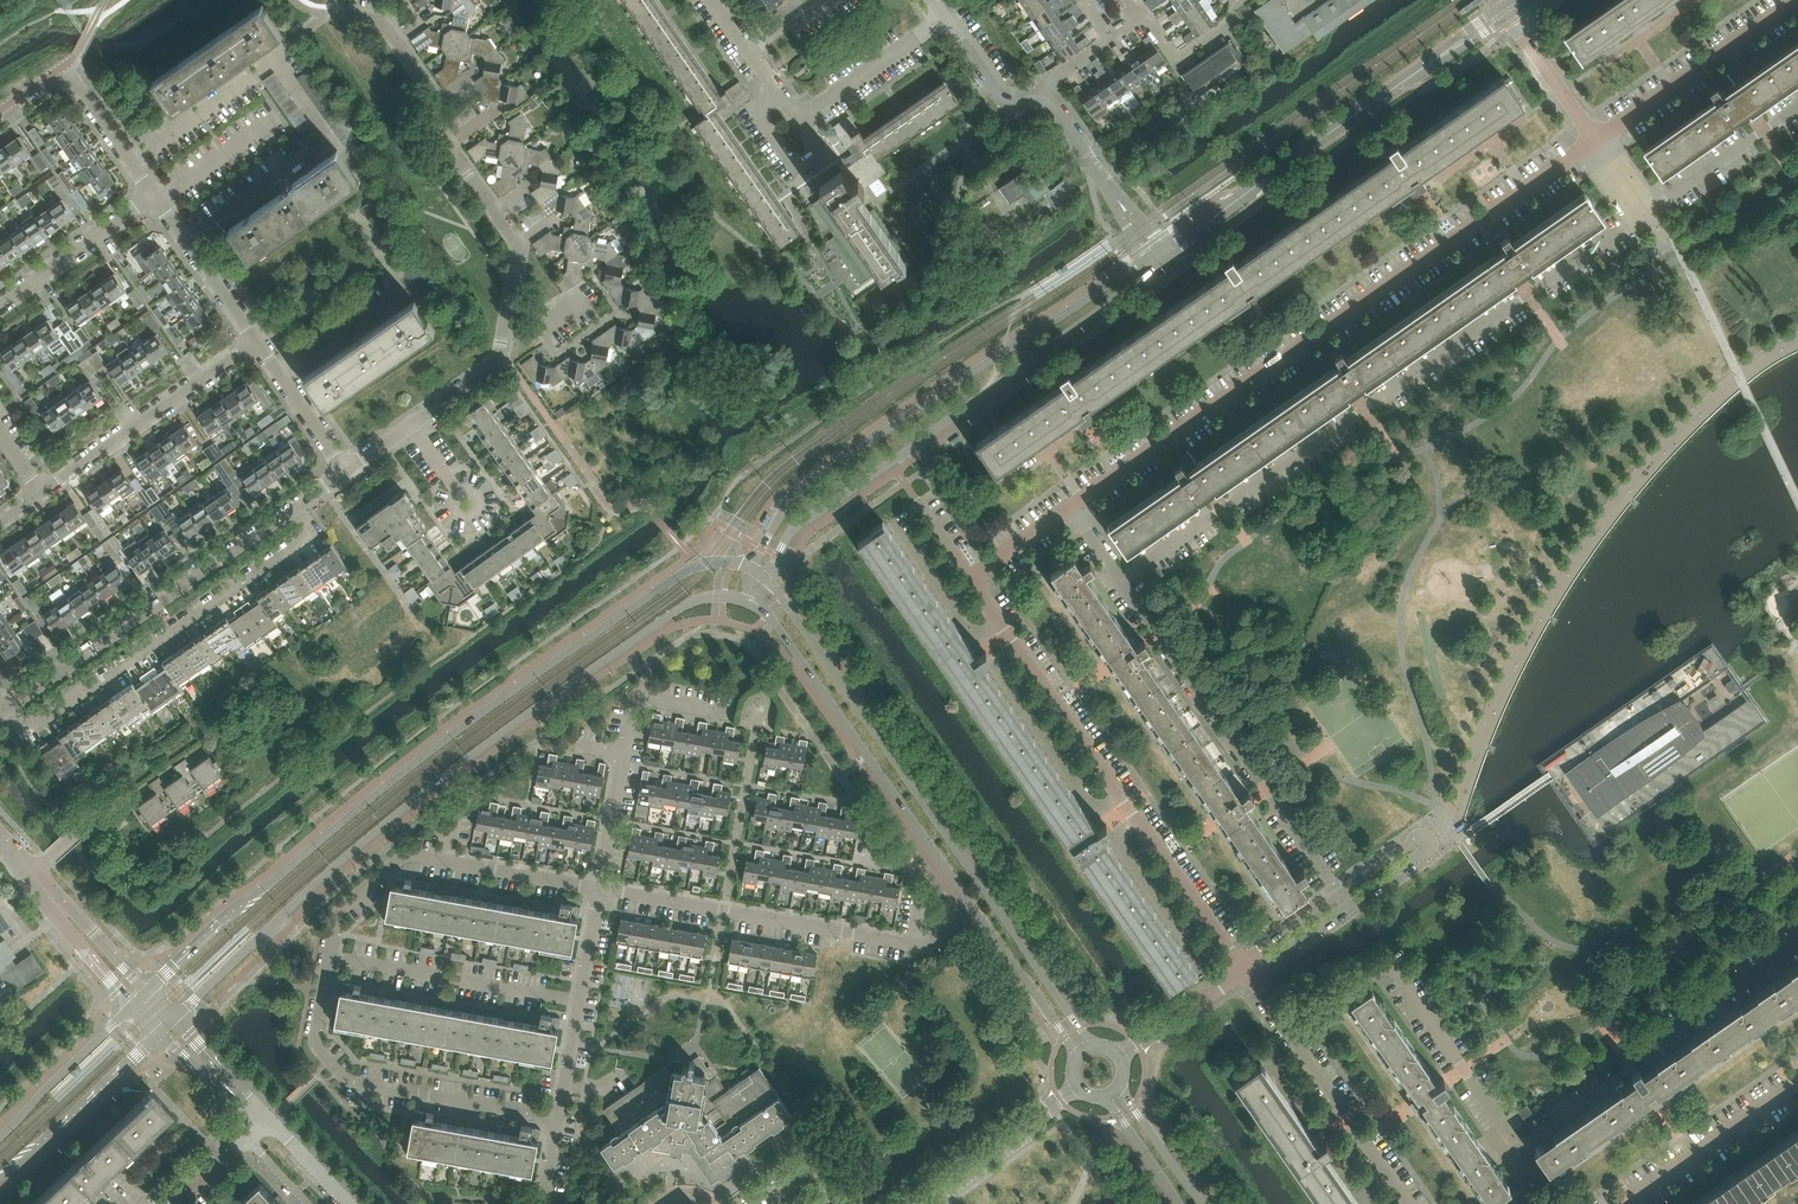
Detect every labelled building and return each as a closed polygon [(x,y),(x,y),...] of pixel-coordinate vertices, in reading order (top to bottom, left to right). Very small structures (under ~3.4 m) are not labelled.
[(428,3),(432,8),(435,6),(449,8),(451,11),(463,3),(467,0),(426,0),(428,3)] [(625,1),(631,9),(633,8),(636,13),(635,14),(641,23),(642,22),(646,27),(644,28),(650,36),(651,35),(655,40),(653,41),(659,50),(661,49),(665,54),(663,55),(669,63),(670,62),(674,67),(672,68),(678,77),(680,75),(683,81),(682,82),(687,90),(689,89),(693,94),(691,95),(697,103),(698,102),(702,107),(699,109),(700,110),(702,109),(719,97),(718,96),(652,0),(627,0),(625,1)] [(770,5),(773,3),(776,1),(783,11),(799,0),(767,0),(770,5)] [(1037,0),(1019,0),(1025,8),(1037,0)] [(1050,6),(1046,0),(1037,0),(1025,8),(1032,18),(1050,6)] [(1199,1),(1198,0),(1178,0),(1173,3),(1178,9),(1168,16),(1171,20),(1199,1)] [(1199,1),(1171,20),(1174,25),(1184,18),(1188,24),(1206,12),(1211,8),(1206,0),(1200,0),(1199,1)] [(1284,53),(1313,33),(1317,39),(1330,31),(1373,0),(1328,0),(1295,23),(1278,0),(1269,0),(1254,11),(1284,53)] [(1572,36),(1570,34),(1569,34),(1589,61),(1677,0),(1624,0),(1572,36)] [(456,43),(468,34),(466,31),(468,17),(472,15),(463,3),(451,11),(453,15),(452,24),(442,22),(456,43)] [(172,110),(173,112),(283,35),(262,5),(153,81),(172,110)] [(1040,29),(1058,16),(1050,6),(1032,18),(1040,29)] [(1215,16),(1211,19),(1206,12),(1188,24),(1192,30),(1183,37),(1186,42),(1218,20),(1215,16)] [(1047,39),(1074,20),(1071,16),(1062,22),(1058,16),(1040,29),(1047,39)] [(1054,50),(1072,37),(1068,31),(1078,25),(1074,20),(1047,39),(1054,50)] [(444,51),(456,43),(442,22),(440,32),(431,30),(428,27),(410,39),(419,52),(428,45),(442,48),(444,51)] [(484,58),(496,49),(488,37),(484,40),(470,37),(468,34),(456,43),(470,63),(472,53),(482,55),(484,58)] [(1141,54),(1154,72),(1167,63),(1148,36),(1143,39),(1149,49),(1141,54)] [(1062,61),(1089,42),(1086,37),(1077,43),(1072,37),(1054,50),(1062,61)] [(1026,38),(1020,43),(1028,53),(1033,49),(1026,38)] [(1247,61),(1238,48),(1232,40),(1226,44),(1228,47),(1220,51),(1216,45),(1208,51),(1213,57),(1207,61),(1220,80),(1221,79),(1247,61)] [(461,61),(470,63),(456,43),(444,51),(446,54),(444,68),(435,74),(443,87),(461,74),(459,71),(461,61)] [(1739,86),(1732,76),(1730,77),(1731,77),(1729,79),(1714,89),(1715,91),(1716,91),(1721,98),(1650,149),(1668,175),(1743,123),(1754,114),(1797,84),(1797,45),(1739,86)] [(483,93),(501,81),(498,78),(501,64),(504,61),(496,49),(484,58),(486,61),(484,75),(474,81),(483,93)] [(1154,72),(1141,54),(1134,60),(1127,50),(1123,53),(1142,81),(1154,72)] [(1130,89),(1142,81),(1123,53),(1118,56),(1125,66),(1117,71),(1130,89)] [(1040,60),(1035,64),(1040,71),(1045,67),(1040,60)] [(1220,80),(1207,61),(1199,66),(1195,60),(1187,65),(1192,72),(1185,77),(1198,95),(1217,82),(1219,83),(1222,81),(1221,79),(1220,80)] [(1103,67),(1098,70),(1118,98),(1121,102),(1133,94),(1130,89),(1117,71),(1109,77),(1103,67)] [(300,84),(312,76),(307,70),(296,78),(300,84)] [(1105,106),(1118,98),(1098,70),(1094,73),(1100,83),(1092,88),(1105,106)] [(266,86),(277,78),(273,73),(262,81),(266,86)] [(304,90),(316,82),(312,76),(300,84),(304,90)] [(976,445),(996,474),(1072,421),(1080,431),(1087,426),(1096,420),(1089,409),(1238,305),(1245,315),(1253,310),(1261,304),(1254,294),(1407,188),(1414,198),(1420,194),(1427,189),(1420,179),(1524,106),(1508,83),(1512,80),(1509,76),(1505,79),(1504,77),(1400,149),(1396,144),(1389,149),(1392,155),(1236,264),(1232,258),(1224,263),(1228,269),(1072,378),(1068,372),(1060,378),(1064,383),(976,445)] [(960,85),(956,77),(951,80),(956,87),(960,85)] [(270,92),(282,84),(277,78),(266,86),(270,92)] [(501,81),(483,93),(491,105),(500,99),(514,101),(517,105),(529,96),(520,84),(517,86),(503,84),(501,81)] [(707,116),(694,125),(695,126),(698,124),(701,129),(700,130),(706,138),(707,137),(711,142),(709,143),(715,152),(716,151),(720,156),(718,157),(724,165),(726,164),(729,169),(728,170),(734,179),(735,177),(739,183),(737,184),(743,192),(745,191),(748,196),(747,197),(752,206),(754,205),(757,210),(756,211),(762,219),(763,218),(767,223),(765,224),(771,233),(773,231),(776,237),(775,238),(780,245),(779,246),(779,247),(799,233),(715,112),(717,110),(728,103),(733,111),(751,98),(739,81),(721,94),(718,96),(719,97),(702,109),(707,116)] [(308,96),(320,88),(316,82),(304,90),(308,96)] [(274,98),(286,90),(282,84),(270,92),(274,98)] [(866,139),(880,159),(960,103),(946,84),(866,139)] [(1105,106),(1092,88),(1085,94),(1078,84),(1073,88),(1092,115),(1093,115),(1096,119),(1108,111),(1105,106)] [(312,101),(324,94),(320,88),(308,96),(312,101)] [(279,104),(290,96),(286,90),(274,98),(279,104)] [(317,108),(328,100),(324,94),(312,101),(317,108)] [(283,110),(294,102),(290,96),(279,104),(283,110)] [(539,103),(536,99),(528,104),(531,108),(539,103)] [(321,113),(332,106),(328,100),(317,108),(321,113)] [(287,115),(298,107),(294,102),(283,110),(287,115)] [(325,119),(336,111),(332,106),(321,113),(325,119)] [(291,121),(302,113),(298,107),(287,115),(291,121)] [(55,136),(74,123),(66,111),(47,124),(55,136)] [(329,125),(340,118),(336,111),(325,119),(329,125)] [(295,127),(306,119),(302,113),(291,121),(295,127)] [(513,153),(525,145),(523,141),(525,128),(529,125),(520,113),(508,122),(511,125),(509,135),(499,133),(513,153)] [(816,179),(811,183),(821,197),(816,201),(815,201),(812,203),(813,204),(814,206),(830,230),(834,235),(829,240),(859,284),(878,271),(882,275),(892,268),(896,274),(897,273),(911,263),(898,244),(892,236),(875,211),(873,209),(866,213),(854,195),(858,192),(864,188),(886,173),(877,161),(880,159),(866,139),(865,140),(849,115),(832,127),(836,134),(846,148),(847,147),(851,145),(855,152),(860,158),(849,166),(843,170),(844,171),(839,175),(839,174),(839,173),(837,174),(838,174),(836,176),(833,172),(831,169),(816,179)] [(333,131),(344,123),(340,118),(329,125),(333,131)] [(299,133),(310,125),(306,119),(295,127),(299,133)] [(67,146),(82,135),(74,123),(55,136),(59,134),(67,146)] [(337,137),(348,129),(344,123),(333,131),(337,137)] [(303,139),(314,131),(310,125),(299,133),(303,139)] [(28,132),(39,147),(45,143),(34,128),(28,132)] [(341,143),(352,135),(348,129),(337,137),(341,143)] [(314,131),(303,139),(307,145),(319,137),(314,131)] [(501,162),(513,153),(499,133),(498,143),(488,141),(485,137),(467,150),(476,162),(485,156),(499,158),(501,162)] [(71,160),(90,146),(82,135),(67,146),(74,156),(70,159),(71,160)] [(352,135),(341,143),(345,148),(356,141),(352,135)] [(6,146),(18,163),(31,154),(19,137),(6,146)] [(541,169),(553,160),(545,148),(541,150),(528,148),(525,145),(513,153),(527,173),(529,164),(539,165),(541,169)] [(18,163),(6,146),(0,150),(0,165),(5,172),(18,163)] [(96,150),(94,152),(90,146),(71,160),(79,171),(83,169),(98,158),(97,156),(99,155),(96,150)] [(47,159),(52,156),(46,147),(41,151),(47,159)] [(42,171),(48,167),(39,153),(32,158),(42,171)] [(339,153),(291,186),(229,229),(250,259),(360,183),(339,153)] [(518,171),(527,173),(513,153),(501,162),(504,165),(501,178),(492,185),(500,197),(518,185),(516,181),(518,171)] [(52,156),(47,159),(52,166),(57,163),(52,156)] [(91,181),(107,170),(98,158),(83,169),(91,181)] [(540,204),(558,191),(556,188),(558,174),(561,172),(553,160),(541,169),(543,172),(541,185),(531,192),(540,204)] [(1025,170),(999,188),(999,189),(1006,199),(1010,203),(1024,193),(1031,203),(1044,193),(1056,185),(1054,182),(1050,176),(1045,169),(1031,179),(1025,170)] [(107,170),(91,181),(98,192),(97,193),(101,199),(113,190),(110,186),(115,182),(107,170)] [(63,183),(68,179),(62,171),(57,174),(63,183)] [(1056,185),(1044,193),(1054,208),(1080,190),(1070,175),(1056,185)] [(71,194),(77,190),(74,185),(73,186),(68,179),(63,183),(71,194)] [(80,212),(67,193),(57,180),(51,184),(59,196),(46,204),(49,209),(61,226),(75,217),(74,216),(80,212)] [(15,186),(19,192),(24,189),(20,183),(15,186)] [(602,192),(608,188),(605,184),(599,188),(602,192)] [(14,196),(19,192),(15,186),(10,190),(14,196)] [(89,208),(88,206),(77,190),(71,194),(83,212),(89,208)] [(573,215),(586,207),(592,202),(585,192),(582,192),(577,195),(577,194),(574,197),(560,195),(558,191),(540,204),(548,216),(557,210),(571,212),(573,215)] [(22,196),(26,202),(31,199),(27,193),(22,196)] [(1212,492),(1306,427),(1352,394),(1518,279),(1603,219),(1585,193),(1584,194),(1586,196),(1515,246),(1508,236),(1509,236),(1507,234),(1493,244),(1491,245),(1490,245),(1489,246),(1496,255),(1347,359),(1342,352),(1342,351),(1341,350),(1327,359),(1324,362),(1323,361),(1322,362),(1329,372),(1197,464),(1190,454),(1188,455),(1189,455),(1187,457),(1172,467),(1174,469),(1179,476),(1107,526),(1126,552),(1212,492)] [(21,205),(26,202),(22,196),(17,200),(21,205)] [(372,201),(360,209),(365,214),(376,206),(372,201)] [(380,212),(376,206),(365,214),(369,220),(380,212)] [(578,246),(590,238),(588,235),(591,221),(594,219),(586,207),(573,215),(576,218),(574,228),(564,226),(578,246)] [(48,235),(61,226),(49,209),(36,218),(48,235)] [(384,218),(380,212),(369,220),(373,226),(384,218)] [(48,235),(36,218),(34,214),(21,223),(23,227),(35,244),(48,235)] [(388,224),(384,218),(373,226),(377,232),(388,224)] [(388,224),(377,232),(381,238),(392,230),(388,224)] [(566,255),(578,246),(564,226),(563,236),(553,234),(551,231),(532,243),(541,256),(550,249),(564,252),(566,255)] [(22,253),(35,244),(23,227),(10,236),(22,253)] [(392,230),(381,238),(385,244),(396,236),(392,230)] [(10,236),(7,232),(2,236),(5,240),(0,243),(0,249),(9,262),(22,253),(10,236)] [(396,236),(385,244),(389,249),(400,241),(396,236)] [(606,262),(618,253),(624,249),(617,239),(614,239),(610,242),(610,241),(606,244),(593,241),(590,238),(578,246),(592,266),(594,257),(604,259),(606,262)] [(400,241),(389,249),(393,255),(404,247),(400,241)] [(228,247),(232,254),(237,251),(232,244),(228,247)] [(583,265),(592,266),(578,246),(566,255),(569,258),(566,272),(557,278),(565,291),(584,278),(581,274),(583,265)] [(153,270),(169,259),(160,247),(145,258),(153,270)] [(404,247),(393,255),(397,261),(408,253),(404,247)] [(0,249),(0,268),(9,262),(0,249)] [(408,253),(397,261),(401,267),(412,259),(408,253)] [(611,293),(623,285),(621,282),(623,268),(627,265),(618,253),(606,262),(608,265),(606,279),(602,281),(611,293)] [(161,282),(177,271),(169,259),(153,270),(161,282)] [(412,259),(401,267),(405,273),(417,265),(412,259)] [(129,264),(123,268),(134,283),(139,280),(129,264)] [(417,265),(405,273),(409,279),(421,271),(417,265)] [(1066,265),(1057,271),(1060,275),(1069,269),(1066,265)] [(169,293),(185,283),(177,271),(161,282),(169,293)] [(421,271),(409,279),(413,284),(425,277),(421,271)] [(102,282),(114,299),(126,291),(114,274),(102,282)] [(417,290),(429,282),(425,277),(413,284),(417,290)] [(102,308),(114,299),(102,282),(90,291),(102,308)] [(421,296),(433,288),(429,282),(417,290),(421,296)] [(185,283),(169,293),(166,296),(171,303),(174,301),(177,304),(177,305),(193,294),(185,283)] [(142,295),(147,292),(141,284),(136,287),(142,295)] [(651,300),(642,288),(639,290),(625,288),(623,285),(611,293),(619,305),(623,303),(636,305),(639,309),(651,300)] [(143,304),(134,290),(128,294),(137,308),(143,304)] [(90,316),(102,308),(90,291),(78,299),(90,316)] [(147,292),(142,295),(147,302),(152,299),(147,292)] [(186,317),(201,306),(193,294),(177,305),(177,304),(174,306),(178,311),(181,309),(186,317)] [(635,328),(644,340),(656,332),(653,328),(656,314),(665,308),(656,296),(651,300),(639,309),(641,312),(638,325),(635,328)] [(78,325),(90,316),(78,299),(66,308),(78,325)] [(414,301),(409,305),(304,377),(326,407),(436,330),(429,321),(430,320),(429,318),(427,319),(414,301)] [(201,306),(186,317),(194,329),(210,318),(201,306)] [(158,318),(163,315),(158,307),(153,311),(158,318)] [(160,328),(151,314),(144,318),(154,332),(160,328)] [(163,315),(158,318),(163,326),(168,322),(163,315)] [(111,321),(115,327),(121,323),(117,317),(111,321)] [(35,329),(47,346),(53,354),(65,346),(74,359),(83,352),(81,349),(80,348),(83,346),(74,332),(66,321),(54,329),(48,320),(35,329)] [(111,330),(115,327),(111,321),(107,324),(111,330)] [(644,340),(635,328),(632,330),(618,328),(616,324),(604,332),(612,345),(615,343),(629,345),(632,348),(644,340)] [(118,332),(122,338),(128,333),(124,327),(118,332)] [(172,327),(166,330),(177,346),(182,342),(172,327)] [(87,346),(85,344),(90,341),(87,336),(86,337),(80,328),(74,332),(83,346),(80,348),(81,349),(87,346)] [(35,354),(47,346),(35,329),(24,337),(35,354)] [(118,340),(122,338),(118,332),(114,334),(118,340)] [(609,347),(612,345),(604,332),(592,341),(594,344),(592,358),(588,360),(597,373),(609,364),(607,361),(609,347)] [(144,343),(156,360),(168,352),(157,335),(144,343)] [(24,363),(35,354),(24,337),(12,345),(24,363)] [(156,360),(144,343),(140,338),(128,346),(132,352),(144,369),(156,360)] [(24,363),(12,345),(0,354),(5,362),(0,366),(0,367),(19,394),(26,390),(21,384),(22,383),(15,373),(15,374),(12,371),(24,363)] [(144,369),(132,352),(128,346),(117,355),(118,358),(120,360),(132,377),(144,369)] [(91,356),(100,369),(106,365),(97,351),(91,356)] [(91,356),(87,358),(84,353),(81,355),(94,374),(100,369),(91,356)] [(87,378),(94,374),(81,355),(77,358),(81,363),(78,365),(87,378)] [(566,377),(558,364),(554,367),(540,365),(534,355),(521,364),(534,382),(537,380),(551,382),(554,386),(566,377)] [(597,373),(588,360),(585,362),(572,360),(569,356),(558,364),(566,377),(569,375),(583,377),(585,381),(597,373)] [(132,377),(120,360),(118,358),(106,366),(119,386),(132,377)] [(45,368),(49,374),(55,370),(51,363),(45,368)] [(45,376),(49,374),(45,368),(41,370),(45,376)] [(608,384),(615,379),(610,371),(602,376),(608,384)] [(52,377),(56,383),(62,379),(58,373),(52,377)] [(267,408),(273,404),(255,380),(249,384),(247,382),(235,391),(247,408),(249,412),(254,408),(252,405),(260,399),(267,408)] [(78,389),(90,407),(102,398),(90,381),(78,389)] [(605,385),(602,381),(597,386),(600,390),(605,385)] [(504,395),(513,388),(509,383),(501,390),(504,395)] [(78,415),(90,407),(78,389),(66,398),(78,415)] [(235,417),(247,408),(235,391),(223,399),(235,417)] [(41,411),(31,398),(28,393),(22,398),(34,416),(41,411)] [(66,423),(78,415),(66,398),(54,406),(66,423)] [(494,412),(495,413),(498,410),(489,398),(465,415),(474,427),(494,412)] [(228,421),(235,417),(223,399),(211,407),(223,425),(225,427),(229,424),(228,421)] [(517,413),(526,407),(523,402),(514,409),(517,413)] [(54,432),(66,423),(54,406),(42,414),(54,432)] [(210,434),(223,425),(211,407),(198,416),(210,434)] [(526,407),(517,413),(521,418),(530,412),(526,407)] [(555,412),(559,418),(562,416),(566,413),(562,408),(555,412)] [(502,424),(495,413),(494,412),(474,427),(482,439),(502,424)] [(261,429),(264,427),(274,420),(269,414),(257,423),(261,429)] [(275,423),(270,427),(263,432),(267,438),(280,429),(275,423)] [(491,450),(511,435),(502,424),(482,439),(491,450)] [(172,434),(184,451),(197,443),(184,426),(172,434)] [(542,430),(540,427),(539,426),(530,432),(534,437),(542,430)] [(245,431),(249,437),(255,433),(251,427),(245,431)] [(542,430),(534,437),(537,441),(546,435),(542,430)] [(243,441),(249,437),(245,431),(239,435),(243,441)] [(172,460),(184,451),(172,434),(160,443),(172,460)] [(499,462),(519,447),(511,435),(491,450),(499,462)] [(251,440),(255,446),(261,442),(257,436),(251,440)] [(279,442),(275,436),(270,439),(274,445),(279,442)] [(959,436),(951,442),(953,444),(961,439),(959,436)] [(294,437),(275,449),(290,470),(302,461),(300,458),(306,454),(294,437)] [(249,450),(255,446),(251,440),(245,444),(249,450)] [(209,446),(218,459),(224,455),(215,442),(209,446)] [(165,465),(172,460),(160,443),(148,451),(160,468),(161,468),(164,472),(168,469),(165,465)] [(212,463),(218,459),(209,446),(203,450),(212,463)] [(507,473),(528,459),(519,447),(499,462),(507,473)] [(275,449),(263,458),(265,460),(277,478),(290,470),(275,449)] [(550,460),(559,453),(555,449),(547,455),(550,460)] [(147,477),(160,468),(148,451),(135,460),(147,477)] [(559,453),(550,460),(553,465),(562,458),(559,453)] [(250,464),(236,473),(226,458),(220,462),(240,491),(241,490),(247,486),(253,495),(266,486),(253,469),(250,464)] [(516,485),(536,470),(528,459),(507,473),(516,485)] [(266,486),(277,478),(265,460),(253,469),(266,486)] [(241,490),(240,491),(220,462),(215,465),(223,477),(222,478),(237,500),(244,495),(241,490)] [(5,489),(8,487),(7,486),(10,485),(10,481),(9,479),(7,480),(2,472),(3,471),(2,469),(0,468),(0,495),(6,491),(5,489)] [(110,478),(120,493),(132,485),(122,469),(110,478)] [(524,496),(544,482),(536,470),(516,485),(524,496)] [(182,475),(186,481),(192,477),(188,471),(182,475)] [(566,483),(575,477),(572,472),(563,478),(566,483)] [(180,485),(186,481),(182,475),(176,479),(180,485)] [(575,477),(566,483),(569,488),(578,482),(575,477)] [(108,501),(120,493),(110,478),(98,486),(108,501)] [(524,496),(532,507),(552,493),(552,492),(557,488),(551,479),(545,483),(544,482),(524,496)] [(188,484),(193,490),(198,486),(194,480),(188,484)] [(186,494),(193,490),(188,484),(182,488),(186,494)] [(111,504),(108,501),(98,486),(86,494),(95,507),(88,511),(98,524),(106,537),(112,533),(98,513),(111,504)] [(145,490),(154,503),(160,499),(151,486),(145,490)] [(215,495),(227,513),(239,504),(227,487),(215,495)] [(154,503),(145,490),(145,491),(143,488),(137,492),(148,507),(154,503)] [(536,514),(569,519),(570,510),(556,490),(552,493),(532,507),(536,514)] [(426,531),(427,532),(428,531),(413,510),(416,508),(405,493),(391,502),(388,498),(366,514),(369,518),(356,528),(371,548),(383,539),(388,547),(394,543),(393,541),(401,536),(408,545),(426,531)] [(215,522),(227,513),(215,495),(203,504),(215,522)] [(62,511),(74,529),(86,520),(74,502),(62,511)] [(171,514),(170,513),(162,502),(156,506),(165,518),(166,518),(171,514)] [(203,530),(215,522),(203,504),(191,512),(203,530)] [(158,523),(165,518),(156,506),(150,510),(158,523)] [(62,537),(74,529),(62,511),(50,519),(62,537)] [(191,512),(179,520),(173,511),(170,513),(171,514),(166,518),(176,531),(182,527),(190,539),(203,530),(191,512)] [(124,512),(119,515),(125,523),(129,520),(124,512)] [(567,528),(569,519),(536,514),(530,518),(545,538),(547,542),(567,528)] [(132,528),(141,521),(138,517),(129,524),(132,528)] [(533,547),(545,538),(530,518),(518,527),(533,547)] [(50,546),(62,537),(50,519),(37,528),(50,546)] [(857,543),(1096,885),(1169,989),(1196,970),(1103,836),(1111,831),(1101,816),(1093,821),(983,664),(991,659),(980,643),(972,649),(882,520),(871,528),(874,532),(857,543)] [(100,541),(106,537),(98,524),(92,528),(100,541)] [(521,555),(533,547),(518,527),(507,535),(521,555)] [(37,554),(39,556),(41,559),(46,556),(42,551),(50,546),(37,528),(25,536),(37,554)] [(152,538),(165,556),(177,548),(164,530),(152,538)] [(434,542),(427,532),(426,531),(408,545),(406,546),(414,557),(434,542)] [(165,556),(152,538),(149,534),(137,542),(140,547),(153,565),(165,556)] [(108,539),(117,552),(123,547),(115,535),(108,539)] [(510,563),(521,555),(507,535),(496,543),(510,563)] [(39,556),(37,554),(25,536),(13,545),(26,562),(27,564),(39,556)] [(131,572),(117,552),(108,539),(102,544),(114,560),(110,563),(112,567),(104,573),(116,590),(129,581),(125,576),(131,572)] [(423,569),(443,555),(434,542),(414,557),(423,569)] [(498,572),(510,563),(496,543),(484,551),(498,572)] [(13,571),(26,562),(13,545),(1,553),(13,571)] [(348,569),(346,567),(331,545),(320,552),(335,574),(336,573),(338,576),(348,569)] [(140,573),(153,565),(140,547),(128,555),(140,573)] [(72,552),(76,557),(82,553),(78,548),(72,552)] [(487,580),(498,572),(484,551),(473,560),(487,580)] [(70,562),(76,557),(72,552),(66,556),(70,562)] [(325,581),(335,574),(320,552),(310,560),(325,581)] [(558,557),(565,566),(569,562),(563,554),(558,557)] [(431,580),(451,566),(443,555),(423,569),(431,580)] [(78,560),(82,566),(88,562),(84,556),(78,560)] [(559,569),(565,566),(558,557),(553,560),(559,569)] [(1144,641),(1136,646),(1132,641),(1086,575),(1094,569),(1090,563),(1081,569),(1074,558),(1051,573),(1110,659),(1222,818),(1285,908),(1308,891),(1300,881),(1308,875),(1303,869),(1295,874),(1248,807),(1246,803),(1254,797),(1252,794),(1249,790),(1156,659),(1149,648),(1144,641)] [(76,570),(82,566),(78,560),(72,565),(76,570)] [(314,589),(315,588),(325,581),(310,560),(299,567),(314,589)] [(476,588),(487,580),(473,560),(462,567),(476,588)] [(390,575),(399,568),(396,564),(387,570),(390,575)] [(48,569),(52,575),(58,571),(54,565),(48,569)] [(450,604),(455,572),(451,566),(431,580),(427,583),(441,603),(450,604)] [(1148,573),(1154,581),(1163,575),(1157,566),(1148,573)] [(315,588),(314,589),(299,567),(289,574),(304,596),(305,595),(307,594),(309,597),(317,591),(315,588)] [(479,591),(476,588),(462,567),(455,572),(450,604),(459,605),(479,591)] [(399,568),(390,575),(394,580),(403,573),(399,568)] [(46,579),(52,575),(48,569),(42,573),(46,579)] [(535,574),(541,582),(546,579),(540,570),(535,574)] [(54,577),(58,583),(64,580),(59,573),(54,577)] [(105,598),(116,590),(104,573),(92,581),(105,598)] [(305,595),(304,596),(289,574),(278,582),(293,603),(296,601),(298,604),(307,598),(305,595)] [(537,585),(541,582),(535,574),(531,577),(537,585)] [(52,588),(58,583),(54,577),(48,582),(52,588)] [(19,578),(13,583),(22,595),(28,591),(19,578)] [(92,607),(105,598),(92,581),(80,589),(92,607)] [(283,611),(293,603),(278,582),(268,589),(283,611)] [(512,590),(518,599),(523,595),(517,586),(512,590)] [(407,598),(416,591),(413,587),(404,593),(407,598)] [(80,615),(92,607),(80,589),(68,598),(80,615)] [(284,613),(283,611),(268,589),(257,596),(272,618),(275,616),(277,618),(284,613)] [(514,602),(518,599),(512,590),(507,593),(514,602)] [(416,591),(407,598),(411,603),(419,596),(416,591)] [(32,610),(38,607),(39,606),(30,594),(24,598),(32,610)] [(15,599),(23,611),(27,609),(18,596),(15,599)] [(272,618),(257,596),(256,597),(260,602),(252,607),(248,601),(241,606),(263,637),(278,627),(272,618)] [(68,624),(80,615),(68,598),(56,606),(68,624)] [(333,606),(337,613),(343,608),(339,602),(337,599),(333,602),(333,606)] [(343,599),(339,602),(343,608),(349,604),(346,599),(343,599)] [(489,606),(496,615),(500,612),(494,603),(489,606)] [(56,632),(68,624),(56,606),(44,615),(56,632)] [(248,648),(263,637),(241,606),(234,611),(238,617),(230,622),(227,618),(248,648)] [(490,619),(496,615),(489,606),(484,610),(490,619)] [(9,621),(0,609),(0,627),(9,621)] [(247,648),(248,648),(227,618),(216,625),(231,647),(241,640),(247,648)] [(17,633),(9,621),(0,627),(0,645),(17,633)] [(29,625),(38,637),(43,633),(35,621),(29,625)] [(32,641),(38,637),(29,625),(24,629),(32,641)] [(220,654),(231,647),(216,625),(205,632),(220,654)] [(210,661),(220,654),(205,632),(195,640),(210,661)] [(25,645),(17,633),(0,645),(0,648),(7,658),(25,645)] [(291,645),(296,642),(291,635),(287,638),(291,645)] [(1199,643),(1203,648),(1210,643),(1206,638),(1199,643)] [(199,669),(210,661),(195,640),(184,647),(199,669)] [(1712,643),(1539,764),(1548,776),(1593,842),(1622,822),(1766,721),(1750,697),(1702,730),(1701,727),(1699,721),(1696,716),(1692,711),(1688,706),(1683,701),(1681,700),(1728,667),(1712,643)] [(189,676),(199,669),(184,647),(174,654),(189,676)] [(178,683),(189,676),(174,654),(163,662),(178,683)] [(184,692),(178,683),(163,662),(162,663),(166,668),(158,673),(154,667),(147,672),(169,703),(184,692)] [(154,713),(169,703),(147,672),(140,677),(144,683),(136,688),(154,713)] [(1730,692),(1731,693),(1741,685),(1736,677),(1725,684),(1725,685),(1725,686),(1726,687),(1726,688),(1727,689),(1728,690),(1728,691),(1729,691),(1730,692)] [(154,715),(154,713),(136,688),(133,684),(122,691),(137,712),(144,722),(154,715)] [(144,722),(137,712),(122,691),(112,698),(126,720),(133,729),(144,722)] [(116,727),(126,720),(112,698),(101,706),(116,727)] [(105,734),(116,727),(101,706),(90,713),(105,734)] [(95,742),(105,734),(90,713),(80,720),(95,742)] [(662,742),(665,721),(660,720),(661,714),(653,713),(648,739),(662,742)] [(679,722),(684,722),(685,718),(676,717),(675,723),(665,721),(662,742),(674,744),(678,724),(679,724),(679,722)] [(84,749),(95,742),(80,720),(69,728),(84,749)] [(712,751),(716,730),(706,728),(708,722),(699,721),(698,725),(703,726),(703,728),(700,748),(700,749),(712,751)] [(682,731),(684,722),(679,722),(679,724),(678,724),(674,744),(672,750),(686,752),(690,732),(682,731)] [(699,755),(700,749),(700,748),(703,728),(703,726),(698,725),(697,733),(690,732),(686,752),(699,755)] [(152,733),(156,739),(166,732),(162,726),(152,733)] [(729,731),(734,731),(735,727),(726,726),(725,732),(716,730),(712,751),(724,753),(725,753),(728,733),(729,733),(729,731)] [(74,756),(84,749),(69,728),(59,735),(74,756)] [(733,740),(734,731),(729,731),(729,733),(728,733),(725,753),(724,753),(723,759),(737,762),(741,741),(733,740)] [(145,746),(155,739),(151,733),(141,741),(145,746)] [(80,765),(74,756),(59,735),(58,735),(62,740),(51,748),(47,742),(39,747),(61,778),(80,765)] [(777,769),(778,762),(777,762),(781,742),(780,742),(780,740),(776,739),(776,735),(774,747),(766,746),(763,767),(777,769)] [(791,738),(790,744),(784,742),(785,736),(776,735),(776,739),(780,740),(780,742),(781,742),(777,762),(778,762),(790,765),(794,738),(791,738)] [(798,745),(796,745),(797,739),(794,738),(790,765),(803,767),(808,740),(800,739),(798,745)] [(563,783),(566,762),(557,761),(558,754),(549,753),(548,757),(553,758),(553,760),(554,760),(550,781),(551,781),(563,783)] [(156,792),(138,805),(142,810),(139,812),(143,818),(146,816),(154,828),(168,818),(165,814),(170,811),(164,803),(172,798),(180,810),(195,800),(191,796),(196,792),(191,784),(198,779),(207,791),(221,782),(218,777),(223,774),(217,766),(220,764),(216,759),(213,761),(209,755),(192,767),(185,757),(175,765),(181,774),(165,786),(163,784),(164,783),(159,775),(148,783),(154,791),(155,790),(156,792)] [(550,787),(551,781),(550,781),(554,760),(553,760),(553,758),(548,757),(547,765),(539,764),(535,785),(550,787)] [(580,763),(584,764),(585,759),(577,758),(576,764),(566,762),(563,783),(574,785),(575,785),(579,765),(580,763)] [(600,796),(606,763),(600,762),(597,775),(590,774),(587,794),(600,796)] [(583,772),(584,764),(580,763),(579,765),(575,785),(574,785),(573,791),(587,794),(590,774),(583,772)] [(651,805),(654,785),(647,783),(649,771),(643,770),(637,803),(651,805)] [(677,803),(680,783),(671,781),(672,775),(664,773),(663,778),(668,779),(667,781),(668,781),(664,801),(665,801),(677,803)] [(664,808),(665,801),(664,801),(668,781),(667,781),(668,779),(663,778),(661,786),(654,785),(651,805),(664,808)] [(694,783),(699,784),(700,780),(691,778),(690,785),(680,783),(677,803),(689,806),(690,806),(693,785),(694,785),(694,783)] [(715,810),(728,813),(732,792),(721,790),(722,784),(714,782),(713,787),(718,788),(718,790),(715,810)] [(698,793),(699,784),(694,783),(694,785),(693,785),(690,806),(689,806),(687,812),(700,814),(704,794),(698,793)] [(714,817),(715,810),(718,790),(718,788),(713,787),(712,795),(704,794),(700,814),(714,817)] [(772,797),(776,798),(777,794),(769,792),(768,798),(757,797),(754,817),(766,819),(767,819),(771,799),(772,797)] [(804,826),(808,806),(799,804),(800,798),(791,796),(791,801),(795,801),(795,804),(796,804),(792,824),(793,824),(804,826)] [(775,806),(776,798),(772,797),(771,799),(767,819),(766,819),(765,826),(778,828),(782,808),(775,806)] [(494,806),(498,807),(499,803),(491,801),(490,808),(479,806),(476,826),(488,829),(489,829),(493,808),(494,806)] [(792,830),(793,824),(792,824),(796,804),(795,804),(795,801),(791,801),(789,809),(782,808),(778,828),(792,830)] [(822,806),(827,807),(827,803),(819,801),(818,807),(808,806),(804,826),(816,828),(817,828),(821,808),(822,808),(822,806)] [(527,835),(531,815),(521,813),(522,807),(513,805),(513,810),(517,811),(517,813),(518,813),(514,833),(515,833),(527,835)] [(842,833),(843,833),(856,836),(859,815),(849,813),(850,807),(842,805),(841,810),(846,810),(845,813),(846,813),(842,833)] [(497,815),(498,807),(494,806),(493,808),(489,829),(488,829),(487,835),(500,837),(504,817),(497,815)] [(825,815),(827,807),(822,806),(822,808),(821,808),(817,828),(816,828),(815,835),(829,837),(832,817),(825,815)] [(514,840),(515,833),(514,833),(518,813),(517,813),(517,811),(513,810),(511,818),(504,817),(500,837),(514,840)] [(842,839),(843,833),(842,833),(846,813),(845,813),(846,810),(841,810),(839,818),(832,817),(829,837),(842,839)] [(544,815),(549,816),(550,812),(541,811),(540,817),(531,815),(527,835),(539,838),(543,817),(544,817),(544,815)] [(548,825),(549,816),(544,815),(544,817),(543,817),(539,838),(538,844),(551,847),(555,826),(548,825)] [(578,845),(581,824),(572,822),(573,816),(564,815),(563,819),(568,820),(568,822),(565,842),(566,843),(578,845)] [(565,849),(566,843),(565,842),(568,822),(568,820),(563,819),(562,827),(555,826),(551,847),(565,849)] [(581,824),(578,845),(591,847),(596,820),(587,819),(586,825),(581,824)] [(641,856),(645,836),(640,835),(641,828),(633,827),(628,854),(641,856)] [(659,836),(663,837),(664,833),(656,831),(655,837),(645,836),(641,856),(653,858),(654,858),(658,838),(659,836)] [(692,865),(695,844),(686,843),(687,837),(679,835),(678,839),(683,840),(682,842),(683,842),(679,863),(680,863),(692,865)] [(662,845),(663,837),(659,836),(658,838),(654,858),(653,858),(652,864),(665,867),(669,846),(662,845)] [(679,869),(680,863),(679,863),(683,842),(682,842),(683,840),(678,839),(676,848),(669,846),(665,867),(679,869)] [(709,845),(714,846),(715,841),(706,840),(705,846),(695,844),(692,865),(704,867),(708,847),(709,847),(709,845)] [(712,854),(714,846),(709,845),(709,847),(708,847),(704,867),(702,874),(717,876),(720,856),(712,854)] [(761,856),(763,857),(765,850),(756,849),(754,862),(746,860),(742,881),(756,883),(757,877),(761,856)] [(787,859),(791,860),(792,855),(784,854),(782,860),(773,858),(769,879),(781,881),(782,881),(786,861),(787,859)] [(773,858),(763,857),(761,856),(757,877),(769,879),(773,858)] [(820,888),(823,867),(814,866),(815,859),(806,858),(806,862),(810,863),(810,865),(811,865),(807,886),(808,886),(820,888)] [(790,868),(791,860),(787,859),(786,861),(782,881),(781,881),(780,887),(793,890),(797,869),(790,868)] [(807,892),(808,886),(807,886),(811,865),(810,865),(810,863),(806,862),(804,870),(797,869),(793,890),(807,892)] [(837,868),(842,869),(843,865),(834,863),(833,869),(823,867),(820,888),(819,894),(831,897),(832,890),(833,890),(837,870),(837,868)] [(870,897),(874,876),(865,875),(866,868),(857,867),(856,871),(861,872),(861,874),(858,895),(859,895),(870,897)] [(841,877),(842,869),(837,868),(837,870),(833,890),(832,890),(831,897),(844,899),(848,878),(841,877)] [(857,901),(859,895),(858,895),(861,874),(861,872),(856,871),(855,880),(848,878),(844,899),(857,901)] [(888,877),(892,878),(893,873),(885,872),(884,878),(874,876),(870,897),(882,899),(883,899),(887,879),(888,877)] [(891,886),(892,878),(888,877),(887,879),(883,899),(882,899),(881,905),(895,908),(899,888),(891,886)] [(559,914),(423,890),(411,888),(412,881),(399,878),(391,884),(386,916),(541,944),(540,952),(570,958),(580,906),(561,903),(559,914)] [(11,924),(0,910),(0,932),(11,924)] [(628,945),(632,920),(621,918),(617,943),(628,945)] [(638,947),(642,922),(632,920),(628,945),(638,947)] [(649,949),(653,924),(642,922),(638,947),(649,949)] [(659,950),(663,926),(653,924),(649,949),(659,950)] [(670,952),(674,928),(663,926),(659,950),(670,952)] [(680,954),(684,930),(674,928),(670,952),(680,954)] [(691,956),(695,932),(684,930),(680,954),(691,956)] [(702,958),(706,934),(695,932),(691,956),(702,958)] [(739,965),(743,940),(732,938),(728,963),(739,965)] [(15,955),(4,939),(0,942),(0,999),(42,970),(31,953),(15,965),(10,958),(15,955)] [(750,967),(754,942),(743,940),(739,965),(750,967)] [(760,968),(764,944),(754,942),(750,967),(760,968)] [(771,970),(775,946),(764,944),(760,968),(771,970)] [(781,972),(785,948),(775,946),(771,970),(781,972)] [(792,974),(796,950),(785,948),(781,972),(792,974)] [(802,976),(806,952),(796,950),(792,974),(802,976)] [(806,952),(802,976),(813,978),(817,954),(806,952)] [(1679,1079),(1797,996),(1797,970),(1660,1066),(1654,1057),(1639,1067),(1632,1072),(1638,1081),(1545,1146),(1543,1143),(1534,1150),(1548,1170),(1649,1100),(1653,1106),(1657,1103),(1661,1100),(1657,1095),(1679,1079)] [(539,1025),(388,998),(360,993),(362,986),(342,982),(334,1030),(366,1036),(367,1027),(521,1055),(519,1063),(551,1069),(560,1017),(541,1014),(539,1025)] [(1413,1111),(1416,1108),(1422,1104),(1490,1202),(1510,1188),(1504,1178),(1501,1180),(1440,1092),(1449,1086),(1446,1083),(1443,1078),(1434,1084),(1374,998),(1377,996),(1370,987),(1350,1001),(1417,1097),(1408,1103),(1410,1107),(1413,1111)] [(1022,1003),(1018,1006),(1027,1018),(1031,1015),(1022,1003)] [(612,1138),(611,1138),(601,1146),(615,1166),(624,1159),(625,1161),(635,1154),(632,1149),(635,1147),(650,1137),(652,1141),(663,1133),(662,1132),(679,1120),(679,1118),(682,1119),(682,1120),(694,1137),(692,1139),(700,1150),(703,1148),(709,1158),(728,1144),(735,1155),(746,1147),(747,1149),(757,1142),(756,1140),(773,1128),(774,1129),(784,1122),(783,1120),(792,1114),(759,1066),(726,1089),(710,1066),(707,1068),(699,1057),(692,1061),(691,1061),(690,1063),(672,1060),(636,1085),(603,1109),(621,1135),(614,1140),(612,1138)] [(1310,1134),(1260,1062),(1234,1081),(1320,1203),(1359,1203),(1323,1153),(1331,1147),(1325,1139),(1322,1130),(1316,1132),(1310,1134)] [(79,1065),(71,1072),(73,1075),(82,1068),(79,1065)] [(96,1183),(171,1112),(149,1089),(140,1098),(141,1099),(80,1157),(79,1155),(75,1158),(77,1160),(30,1203),(74,1203),(96,1183)] [(1524,1118),(1533,1111),(1528,1103),(1518,1110),(1524,1118)] [(521,1125),(520,1136),(433,1121),(434,1114),(415,1110),(408,1149),(501,1166),(500,1174),(531,1180),(540,1128),(521,1125)] [(650,1137),(635,1147),(671,1153),(670,1156),(681,1157),(681,1155),(683,1155),(683,1152),(689,1154),(706,1176),(708,1174),(713,1183),(738,1166),(732,1157),(735,1155),(728,1144),(709,1158),(703,1148),(700,1150),(692,1139),(694,1137),(682,1120),(682,1119),(679,1118),(679,1120),(662,1132),(663,1133),(652,1141),(650,1137)] [(1168,1122),(1164,1124),(1171,1134),(1175,1132),(1168,1122)] [(1739,1203),(1749,1196),(1797,1162),(1797,1129),(1733,1174),(1726,1179),(1690,1203),(1738,1203),(1739,1203)] [(601,1146),(611,1138),(607,1132),(596,1140),(601,1146)] [(285,1201),(278,1194),(274,1197),(260,1182),(242,1199),(247,1203),(281,1203),(285,1201)]
